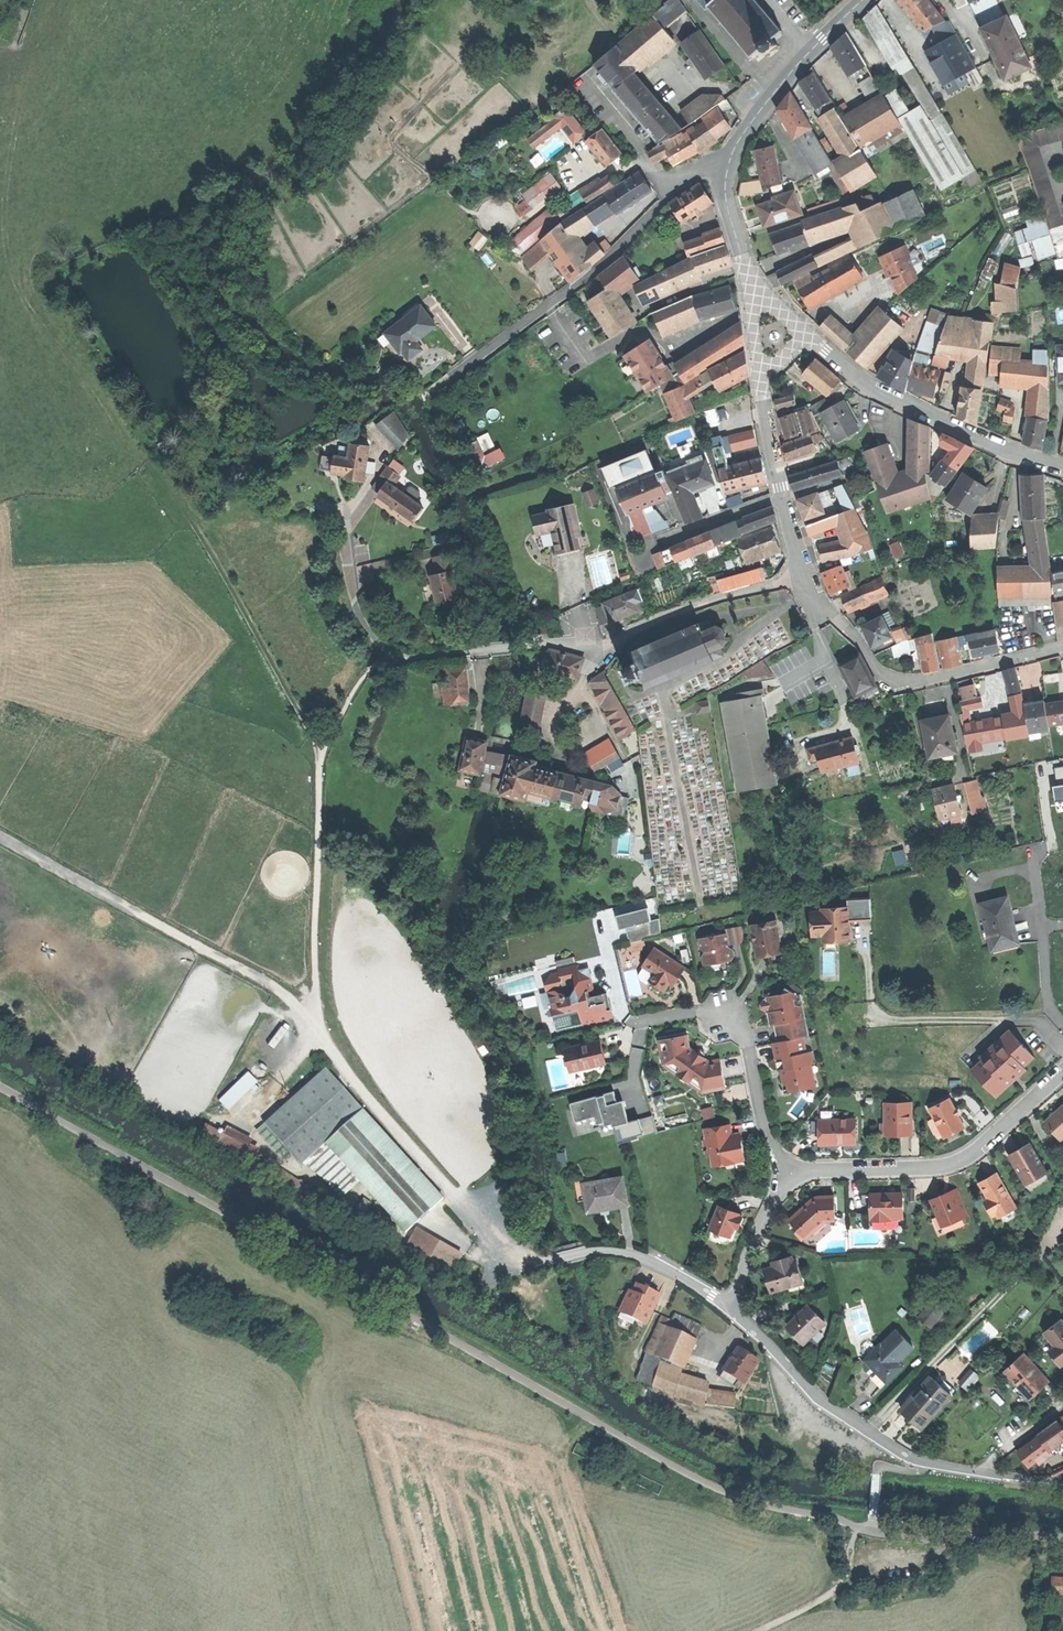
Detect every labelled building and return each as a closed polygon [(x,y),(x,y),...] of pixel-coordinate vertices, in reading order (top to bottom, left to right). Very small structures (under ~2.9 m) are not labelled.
[(659,12),(666,6),(661,0),(654,6),(659,12)] [(667,5),(677,18),(688,10),(680,0),(669,0),(666,3),(667,5)] [(707,9),(711,6),(753,57),(762,49),(767,55),(769,53),(778,45),(779,44),(774,38),(784,30),(758,0),(699,0),(707,9)] [(913,13),(929,0),(902,0),(913,13)] [(930,0),(929,0),(913,13),(925,30),(945,20),(930,0)] [(903,74),(904,73),(916,66),(879,4),(865,17),(895,69),(898,67),(903,74)] [(659,12),(655,15),(665,28),(677,18),(667,5),(666,6),(659,12)] [(655,15),(618,46),(638,70),(675,39),(665,28),(655,15)] [(995,23),(983,28),(1007,79),(1032,66),(1008,16),(995,23)] [(947,66),(964,53),(944,26),(927,38),(935,49),(947,66)] [(724,67),(700,31),(683,43),(692,57),(697,64),(707,78),(716,72),(724,67)] [(850,75),(869,64),(849,32),(841,40),(834,46),(850,75)] [(780,48),(778,45),(769,53),(771,56),(780,48)] [(596,64),(616,88),(635,73),(638,70),(618,46),(596,64)] [(692,67),(697,64),(692,57),(688,60),(692,67)] [(974,61),(962,68),(974,87),(985,79),(974,61)] [(928,114),(940,107),(929,88),(916,66),(904,73),(922,104),(928,114)] [(929,88),(940,107),(974,87),(962,68),(929,88)] [(822,106),(832,100),(815,72),(802,81),(818,108),(822,106)] [(663,141),(683,129),(635,73),(616,88),(651,129),(663,141)] [(860,83),(872,105),(887,96),(887,95),(874,75),(860,83)] [(887,96),(900,118),(911,111),(898,89),(887,95),(887,96)] [(779,109),(796,137),(813,127),(792,93),(785,101),(779,109)] [(683,112),(691,124),(717,105),(725,100),(722,95),(708,95),(683,112)] [(861,145),(902,120),(900,118),(887,96),(872,105),(864,110),(854,116),(846,121),(861,145)] [(717,105),(719,107),(722,112),(723,110),(729,111),(734,108),(727,98),(725,100),(717,105)] [(836,107),(832,100),(822,106),(826,113),(836,107)] [(838,107),(846,121),(854,116),(845,102),(838,107)] [(931,119),(928,114),(922,104),(916,108),(911,111),(900,118),(902,120),(909,132),(931,119)] [(703,119),(705,122),(717,138),(724,133),(731,127),(722,112),(719,107),(703,119)] [(862,148),(836,107),(826,113),(851,155),(862,148)] [(942,110),(940,107),(928,114),(931,119),(942,110)] [(577,141),(583,136),(586,133),(567,108),(557,115),(558,117),(564,124),(571,133),(570,136),(574,140),(577,141)] [(944,112),(931,119),(909,132),(943,190),(965,176),(978,169),(944,112)] [(553,133),(564,124),(558,117),(548,125),(553,133)] [(717,138),(705,122),(690,132),(699,150),(717,138)] [(1029,164),(1043,159),(1038,145),(1062,138),(1062,123),(1016,135),(1029,164)] [(830,166),(834,163),(828,153),(821,141),(813,127),(796,137),(818,174),(830,166)] [(583,136),(587,141),(597,133),(593,128),(586,133),(583,136)] [(587,141),(607,167),(616,160),(623,155),(603,129),(597,133),(587,141)] [(669,154),(675,164),(687,157),(700,151),(699,150),(690,132),(685,135),(684,133),(664,144),(669,154)] [(827,137),(821,141),(828,153),(834,150),(827,137)] [(757,143),(758,148),(774,146),(773,140),(757,143)] [(655,162),(669,154),(664,144),(649,152),(655,162)] [(759,159),(760,167),(777,164),(774,146),(758,148),(757,149),(759,159)] [(877,173),(862,148),(851,155),(846,158),(836,164),(851,189),(877,173)] [(1048,222),(1050,228),(1062,224),(1062,222),(1043,159),(1029,164),(1031,170),(1048,222)] [(853,192),(851,189),(836,164),(836,163),(834,163),(830,166),(847,196),(853,192)] [(760,167),(763,185),(773,183),(772,182),(780,180),(777,164),(760,167)] [(984,180),(978,169),(965,176),(971,186),(984,180)] [(550,171),(521,194),(525,199),(514,208),(522,217),(562,186),(550,171)] [(653,190),(642,172),(606,195),(616,211),(618,214),(635,203),(653,190)] [(614,174),(592,188),(598,197),(620,183),(614,174)] [(763,192),(761,180),(742,183),(739,195),(763,192)] [(672,202),(684,221),(698,213),(702,210),(715,202),(708,191),(703,183),(672,202)] [(590,185),(581,191),(588,203),(598,197),(592,188),(590,185)] [(557,206),(565,218),(588,203),(581,191),(572,196),(563,202),(557,206)] [(763,216),(766,226),(803,214),(796,191),(775,197),(776,201),(760,206),(763,216)] [(859,202),(853,192),(847,196),(852,204),(859,202)] [(561,199),(563,202),(572,196),(570,193),(561,199)] [(606,195),(585,209),(593,221),(595,224),(616,211),(606,195)] [(811,209),(814,217),(845,207),(849,206),(846,198),(811,209)] [(864,210),(859,202),(852,204),(849,206),(845,207),(853,223),(859,236),(863,245),(864,245),(897,231),(882,201),(864,210)] [(803,221),(804,223),(809,238),(846,226),(853,223),(845,207),(814,217),(803,221)] [(585,209),(564,222),(572,234),(593,221),(585,209)] [(513,249),(520,254),(563,220),(557,213),(548,220),(513,249)] [(507,245),(513,249),(548,220),(544,214),(507,245)] [(551,252),(572,282),(593,264),(587,255),(572,234),(564,222),(542,240),(551,252)] [(1026,253),(1040,249),(1055,244),(1054,240),(1050,228),(1048,222),(1019,231),(1026,253)] [(776,243),(780,253),(810,242),(809,238),(804,223),(773,234),(776,243)] [(1050,228),(1054,240),(1062,237),(1062,224),(1050,228)] [(702,252),(728,243),(722,228),(705,233),(706,236),(697,239),(702,252)] [(472,243),(480,249),(488,238),(481,232),(472,243)] [(820,266),(863,245),(859,236),(815,257),(820,266)] [(1062,258),(1062,237),(1054,240),(1055,244),(1057,252),(1060,259),(1062,258)] [(692,255),(702,252),(697,239),(687,242),(692,255)] [(532,267),(551,252),(542,240),(523,256),(532,267)] [(606,240),(599,245),(606,253),(612,248),(606,240)] [(728,243),(694,256),(702,275),(734,264),(731,254),(728,243)] [(1042,257),(1057,252),(1055,244),(1040,249),(1042,257)] [(599,245),(587,255),(593,264),(606,253),(599,245)] [(904,246),(881,257),(886,268),(887,267),(891,276),(894,275),(897,280),(902,292),(916,280),(910,267),(913,266),(904,246)] [(830,265),(832,268),(843,288),(864,277),(851,253),(830,265)] [(783,284),(820,266),(815,257),(814,255),(779,271),(783,284)] [(600,275),(609,288),(614,295),(618,293),(622,290),(634,281),(640,276),(626,256),(600,275)] [(694,256),(682,262),(690,280),(702,275),(694,256)] [(682,262),(666,269),(674,287),(690,280),(682,262)] [(1002,313),(1020,310),(1019,287),(1022,266),(1008,262),(1004,285),(999,283),(1001,302),(1002,313)] [(805,297),(810,307),(843,288),(832,268),(814,278),(799,286),(805,297)] [(644,281),(640,276),(634,281),(637,285),(644,300),(674,287),(666,269),(644,281)] [(777,287),(783,284),(779,271),(778,270),(767,275),(777,287)] [(795,280),(799,286),(814,278),(810,271),(795,280)] [(701,316),(702,319),(737,309),(734,298),(731,286),(695,296),(701,316)] [(597,295),(589,300),(612,337),(617,334),(625,329),(636,322),(623,301),(618,293),(614,295),(609,288),(597,295)] [(622,290),(618,293),(623,301),(628,298),(622,290)] [(663,332),(701,316),(695,296),(694,294),(654,311),(663,332)] [(406,313),(408,316),(420,307),(418,304),(406,313)] [(403,351),(409,359),(423,349),(417,341),(425,335),(437,326),(422,306),(420,307),(408,316),(386,332),(392,341),(395,339),(403,351)] [(883,309),(856,340),(847,350),(868,368),(904,327),(883,309)] [(999,323),(1002,314),(995,312),(994,322),(999,323)] [(949,316),(945,329),(936,354),(950,357),(950,356),(959,334),(965,318),(949,316)] [(820,327),(847,350),(856,340),(829,317),(820,327)] [(994,322),(965,318),(959,334),(990,339),(992,339),(993,329),(994,322)] [(926,334),(918,349),(930,352),(936,354),(945,329),(929,324),(926,334)] [(743,327),(728,336),(736,350),(745,345),(743,327)] [(629,336),(625,329),(617,334),(621,341),(629,336)] [(990,339),(959,334),(950,356),(971,358),(989,360),(990,339)] [(728,336),(702,353),(711,366),(736,350),(728,336)] [(401,353),(403,351),(395,339),(392,341),(401,353)] [(616,361),(640,398),(663,384),(675,376),(668,365),(660,353),(651,339),(616,361)] [(992,358),(1004,359),(1020,361),(1021,350),(993,347),(992,358)] [(907,349),(903,358),(915,364),(917,354),(917,353),(907,349)] [(917,354),(929,358),(930,352),(918,349),(917,353),(917,354)] [(746,351),(711,370),(715,378),(721,390),(750,375),(748,364),(746,351)] [(1036,351),(1035,362),(1049,364),(1049,351),(1036,351)] [(928,361),(947,366),(950,357),(936,354),(930,352),(929,358),(928,361)] [(681,372),(687,382),(711,366),(702,353),(680,367),(678,368),(681,372)] [(892,382),(908,391),(908,388),(915,364),(903,358),(892,353),(880,375),(892,382)] [(828,368),(817,358),(804,374),(830,395),(842,380),(828,368)] [(984,389),(989,360),(971,358),(967,386),(983,388),(984,389)] [(991,370),(1003,372),(1004,359),(992,358),(991,370)] [(1019,385),(1033,386),(1050,387),(1049,364),(1035,362),(1020,361),(1004,359),(1003,372),(1002,383),(1019,385)] [(675,376),(681,372),(678,368),(680,367),(676,361),(668,365),(675,376)] [(941,371),(915,364),(908,388),(922,392),(934,395),(941,371)] [(687,396),(715,378),(711,370),(689,383),(683,386),(687,396)] [(942,390),(948,391),(953,373),(946,372),(942,390)] [(663,384),(666,392),(679,387),(675,376),(663,384)] [(658,430),(678,421),(666,392),(663,384),(641,400),(658,430)] [(694,414),(687,396),(683,386),(679,387),(666,392),(678,421),(694,414)] [(979,424),(983,388),(967,386),(963,386),(959,415),(967,419),(979,424)] [(1033,386),(1030,416),(1047,419),(1050,420),(1050,387),(1033,386)] [(425,392),(438,422),(444,419),(431,389),(425,392)] [(775,408),(796,405),(795,395),(774,397),(775,408)] [(816,415),(822,411),(831,406),(827,399),(810,408),(810,410),(814,410),(816,415)] [(822,411),(838,441),(861,429),(855,418),(850,409),(845,399),(831,406),(822,411)] [(997,411),(1006,412),(1006,409),(1007,410),(1007,406),(1011,406),(1012,402),(999,401),(997,411)] [(854,407),(850,409),(855,418),(859,416),(856,411),(854,407)] [(804,431),(805,435),(823,429),(816,415),(814,410),(810,410),(810,408),(794,413),(800,432),(804,431)] [(1006,412),(1005,421),(1013,422),(1014,410),(1011,410),(1007,410),(1006,409),(1006,412)] [(377,423),(396,448),(413,435),(394,410),(377,423)] [(709,427),(720,426),(718,410),(707,411),(709,427)] [(800,433),(800,432),(794,413),(782,417),(785,427),(789,437),(800,433)] [(1047,419),(1030,416),(1025,442),(1042,449),(1047,419)] [(911,419),(910,457),(931,457),(931,426),(921,423),(911,419)] [(821,431),(813,434),(818,450),(828,446),(821,431)] [(949,447),(952,449),(959,439),(944,432),(941,442),(945,445),(949,447)] [(786,452),(788,460),(815,451),(818,450),(813,434),(785,444),(786,452)] [(719,464),(720,468),(729,465),(721,435),(712,437),(715,448),(719,464)] [(945,458),(959,468),(975,447),(966,442),(959,439),(952,449),(950,452),(945,458)] [(468,444),(480,467),(503,456),(499,448),(490,452),(484,455),(476,440),(468,444)] [(353,476),(366,478),(370,445),(351,443),(351,446),(349,457),(339,456),(336,456),(335,456),(333,471),(333,472),(347,474),(347,475),(353,476)] [(867,450),(879,482),(894,477),(883,444),(867,450)] [(340,445),(339,456),(349,457),(351,446),(340,445)] [(619,483),(621,487),(647,476),(659,471),(661,471),(661,469),(647,475),(645,472),(657,468),(649,448),(604,466),(609,479),(613,486),(619,483)] [(713,466),(719,464),(715,448),(707,450),(713,466)] [(321,469),(333,471),(335,456),(319,454),(321,469)] [(668,475),(687,523),(695,520),(704,516),(700,505),(703,504),(702,499),(698,500),(694,491),(715,483),(706,460),(706,461),(703,454),(688,460),(690,467),(668,475)] [(850,456),(839,460),(842,467),(852,463),(850,456)] [(720,468),(726,493),(745,488),(746,492),(754,490),(753,486),(769,482),(765,470),(762,457),(729,465),(720,468)] [(910,457),(912,471),(926,466),(926,467),(931,467),(931,457),(910,457)] [(947,485),(959,468),(945,458),(933,475),(947,485)] [(793,483),(795,490),(844,473),(842,467),(839,460),(790,476),(793,483)] [(405,515),(414,522),(424,508),(416,502),(405,494),(393,485),(401,475),(388,466),(373,487),(380,493),(378,495),(387,502),(389,499),(399,506),(407,512),(405,515)] [(606,480),(609,479),(604,466),(601,468),(606,480)] [(912,471),(894,477),(879,482),(888,511),(932,496),(931,492),(927,470),(926,467),(926,466),(912,471)] [(661,471),(659,471),(668,493),(673,491),(664,469),(661,471)] [(930,473),(927,470),(931,492),(937,494),(930,473)] [(650,505),(670,497),(668,493),(659,471),(647,476),(621,487),(618,488),(629,514),(650,505)] [(976,480),(965,473),(949,499),(972,513),(988,488),(976,480)] [(1033,475),(1023,475),(1025,518),(1030,518),(1044,518),(1046,518),(1044,474),(1033,475)] [(837,486),(846,510),(856,507),(843,483),(837,486)] [(410,487),(405,494),(416,502),(421,495),(421,492),(412,486),(410,487)] [(588,505),(598,502),(593,489),(584,492),(588,505)] [(826,490),(820,493),(823,501),(829,499),(826,490)] [(939,494),(937,494),(931,492),(932,496),(933,502),(939,494)] [(803,510),(806,518),(826,512),(823,501),(820,493),(800,499),(803,510)] [(727,499),(730,508),(745,502),(742,495),(727,499)] [(1002,499),(1000,517),(1008,518),(1010,500),(1002,499)] [(568,550),(579,547),(575,527),(579,526),(574,505),(549,511),(550,513),(534,516),(538,534),(554,530),(559,552),(568,550)] [(840,523),(846,540),(850,539),(854,538),(868,531),(856,507),(846,510),(836,514),(840,523)] [(759,514),(746,518),(750,531),(777,520),(774,508),(759,514)] [(647,513),(654,533),(672,525),(657,509),(647,513)] [(811,534),(840,523),(836,514),(808,525),(811,534)] [(991,518),(973,518),(972,521),(972,539),(972,548),(997,546),(997,539),(999,517),(991,518)] [(746,518),(738,521),(743,534),(750,531),(746,518)] [(1051,566),(1044,518),(1030,518),(1037,566),(1051,566)] [(724,527),(712,531),(718,545),(744,535),(743,534),(738,521),(724,527)] [(959,538),(972,539),(972,521),(960,521),(959,538)] [(742,539),(750,561),(781,549),(777,538),(773,527),(742,539)] [(700,536),(689,541),(694,554),(718,545),(712,531),(700,536)] [(874,547),(868,531),(854,538),(859,551),(859,553),(874,547)] [(853,554),(859,551),(854,538),(850,539),(853,554)] [(853,554),(850,539),(846,540),(820,545),(822,554),(823,560),(853,554)] [(662,551),(667,565),(694,554),(689,541),(676,546),(662,551)] [(902,553),(897,541),(890,545),(896,556),(902,553)] [(660,568),(667,565),(662,551),(655,554),(660,568)] [(434,557),(438,574),(453,570),(455,570),(451,553),(434,557)] [(828,582),(832,591),(849,585),(844,572),(841,564),(824,571),(828,582)] [(1052,566),(1051,566),(1037,566),(999,567),(1000,596),(1052,595),(1052,566)] [(851,569),(844,572),(849,585),(851,589),(858,587),(851,569)] [(1062,593),(1062,569),(1053,571),(1057,594),(1062,593)] [(448,599),(459,596),(453,570),(438,574),(431,576),(437,601),(448,599)] [(620,572),(622,579),(631,577),(630,570),(620,572)] [(720,582),(722,591),(766,579),(763,570),(720,582)] [(882,577),(873,582),(880,597),(890,593),(882,577)] [(847,604),(851,611),(880,597),(873,582),(843,595),(847,604)] [(612,621),(612,622),(626,616),(642,610),(639,602),(637,603),(632,592),(605,604),(606,605),(612,621)] [(1054,601),(1060,640),(1062,639),(1062,599),(1054,601)] [(601,625),(612,621),(606,605),(597,608),(601,625)] [(874,646),(893,637),(883,616),(863,625),(869,637),(874,646)] [(713,628),(710,619),(636,651),(635,650),(632,652),(634,654),(637,662),(624,668),(630,683),(644,677),(647,684),(646,685),(648,688),(651,687),(651,686),(725,655),(722,647),(726,645),(728,640),(723,628),(717,626),(713,628)] [(897,641),(911,637),(907,626),(894,630),(897,641)] [(917,637),(919,645),(935,640),(933,632),(917,637)] [(987,653),(1000,650),(997,634),(970,639),(973,655),(987,653)] [(955,666),(963,664),(958,642),(957,636),(939,640),(946,668),(955,666)] [(779,650),(787,668),(815,654),(806,637),(779,650)] [(895,657),(911,654),(908,639),(904,641),(893,645),(895,657)] [(932,670),(941,669),(935,640),(919,645),(925,672),(932,670)] [(559,674),(578,678),(584,658),(550,650),(550,651),(545,670),(551,672),(559,674)] [(545,676),(550,677),(551,672),(545,670),(550,651),(545,652),(543,660),(541,659),(539,668),(541,672),(545,673),(545,676)] [(840,664),(857,697),(865,693),(878,686),(861,653),(848,659),(840,664)] [(1027,663),(1030,674),(1053,667),(1053,669),(1062,666),(1062,662),(1061,654),(1027,663)] [(766,662),(774,676),(786,669),(778,655),(766,662)] [(1017,666),(1020,676),(1030,674),(1027,663),(1017,666)] [(1004,670),(1011,696),(1023,693),(1016,666),(1004,670)] [(454,703),(471,702),(467,669),(451,670),(452,682),(454,703)] [(589,680),(605,709),(619,701),(604,673),(589,680)] [(446,704),(454,703),(452,682),(444,683),(446,704)] [(880,689),(878,686),(865,693),(867,696),(880,689)] [(738,692),(739,699),(762,695),(765,694),(763,688),(738,692)] [(527,721),(539,723),(545,694),(533,691),(527,721)] [(1013,707),(1015,714),(1027,712),(1025,703),(1023,693),(1011,696),(1014,707),(1013,707)] [(738,791),(778,784),(762,695),(739,699),(723,702),(738,791)] [(964,710),(983,705),(981,696),(962,701),(964,710)] [(699,712),(712,710),(710,699),(697,701),(699,712)] [(1025,703),(1027,712),(1030,731),(1039,729),(1051,727),(1046,700),(1035,702),(1025,703)] [(602,711),(618,739),(635,729),(619,701),(605,709),(602,711)] [(1051,725),(1062,723),(1062,702),(1048,704),(1051,725)] [(1007,739),(1031,735),(1030,731),(1027,712),(1015,714),(1009,715),(1003,716),(1007,739)] [(952,752),(958,751),(951,714),(936,717),(923,719),(926,733),(928,732),(932,755),(930,755),(931,757),(944,754),(952,752)] [(985,743),(1007,739),(1003,716),(991,718),(981,720),(983,731),(985,743)] [(1040,736),(1039,729),(1030,731),(1031,735),(1032,738),(1040,736)] [(980,744),(985,743),(983,731),(971,733),(966,734),(968,746),(980,744)] [(1032,738),(1031,735),(1007,739),(1011,759),(1035,755),(1032,738)] [(460,770),(480,775),(486,752),(488,742),(481,740),(481,739),(480,739),(479,740),(474,739),(467,737),(464,751),(460,769),(460,770)] [(859,762),(860,762),(854,737),(845,739),(845,738),(839,740),(830,743),(817,746),(817,747),(810,749),(812,759),(819,757),(823,772),(848,765),(859,762)] [(584,753),(591,764),(615,750),(608,738),(584,753)] [(982,754),(980,744),(968,746),(970,757),(982,754)] [(450,767),(460,769),(464,751),(455,748),(450,767)] [(619,755),(615,750),(591,764),(595,770),(619,755)] [(477,789),(503,795),(511,758),(486,752),(480,775),(477,789)] [(512,756),(511,758),(503,795),(527,800),(527,799),(529,792),(535,766),(536,761),(512,756)] [(861,771),(859,762),(848,765),(850,774),(861,771)] [(546,769),(535,766),(529,792),(554,798),(560,772),(546,769)] [(1054,800),(1062,799),(1062,766),(1055,767),(1057,784),(1052,785),(1054,800)] [(589,779),(560,772),(554,798),(553,801),(560,803),(564,802),(575,804),(576,809),(580,810),(583,808),(585,799),(594,801),(593,806),(595,812),(606,814),(617,809),(620,796),(612,785),(597,782),(594,777),(589,779)] [(965,783),(970,801),(982,798),(977,780),(965,783)] [(933,790),(939,817),(948,815),(952,814),(960,812),(961,812),(954,785),(943,788),(933,790)] [(553,801),(554,798),(529,792),(527,799),(542,803),(543,799),(553,801)] [(961,819),(960,812),(952,814),(953,817),(953,820),(961,819)] [(1008,898),(981,904),(993,949),(1019,943),(1016,931),(1014,931),(1011,920),(1009,910),(1011,910),(1008,898)] [(812,912),(813,925),(827,924),(827,935),(838,934),(838,941),(851,941),(850,920),(860,920),(873,919),(872,899),(848,900),(849,908),(826,909),(826,912),(812,912)] [(626,927),(630,943),(662,935),(660,918),(651,920),(648,907),(616,915),(619,929),(626,927)] [(752,927),(758,957),(767,956),(773,955),(772,950),(782,948),(777,922),(752,927)] [(824,935),(827,935),(827,924),(813,925),(814,936),(824,935)] [(703,956),(705,967),(719,964),(732,962),(735,956),(734,951),(730,948),(729,946),(744,943),(746,943),(743,926),(726,930),(726,934),(717,936),(713,933),(711,937),(700,939),(702,950),(705,952),(703,956)] [(685,968),(656,950),(646,967),(656,974),(651,982),(665,990),(670,983),(674,986),(679,978),(685,968)] [(558,1032),(614,1019),(612,1010),(608,993),(591,997),(589,991),(594,990),(589,971),(581,966),(576,967),(574,970),(552,975),(546,985),(548,994),(545,998),(547,1007),(552,1010),(558,1032)] [(649,985),(651,982),(656,974),(646,967),(642,974),(642,980),(649,985)] [(778,1040),(778,1042),(806,1037),(807,1036),(810,1036),(810,1034),(807,1035),(801,1007),(794,1003),(798,997),(802,996),(802,995),(798,995),(786,988),(781,996),(780,996),(779,995),(766,997),(767,1000),(765,1000),(762,1004),(763,1010),(766,1012),(767,1012),(771,1011),(773,1025),(778,1024),(781,1040),(778,1040)] [(802,996),(798,997),(794,1003),(801,1007),(807,1035),(810,1034),(802,996)] [(688,1036),(661,1041),(665,1065),(703,1092),(726,1088),(721,1061),(706,1063),(706,1061),(707,1059),(705,1058),(704,1058),(704,1057),(705,1055),(706,1052),(704,1051),(702,1050),(699,1050),(697,1052),(694,1049),(693,1051),(691,1051),(688,1036)] [(987,1081),(996,1091),(1011,1078),(1015,1082),(1016,1081),(1009,1074),(1011,1072),(1014,1069),(1021,1076),(1022,1076),(1018,1072),(1024,1066),(1027,1070),(1028,1069),(1022,1063),(1032,1054),(1036,1058),(1023,1043),(1021,1046),(1011,1036),(997,1049),(993,1045),(987,1051),(990,1054),(983,1060),(986,1064),(976,1073),(985,1083),(987,1081)] [(778,1042),(772,1043),(773,1044),(774,1044),(776,1059),(773,1059),(773,1061),(783,1059),(784,1063),(785,1069),(775,1071),(775,1072),(780,1071),(783,1083),(787,1082),(788,1089),(781,1091),(781,1092),(816,1085),(812,1066),(815,1065),(815,1064),(811,1065),(808,1054),(813,1053),(813,1052),(805,1054),(802,1039),(806,1038),(806,1037),(778,1042)] [(569,1049),(574,1072),(606,1065),(604,1054),(601,1042),(569,1049)] [(263,1125),(300,1167),(327,1144),(363,1112),(346,1092),(326,1070),(263,1125)] [(248,1072),(218,1100),(228,1110),(257,1082),(248,1072)] [(571,1104),(576,1123),(590,1119),(595,1118),(599,1129),(613,1125),(619,1144),(639,1138),(634,1121),(630,1123),(624,1124),(618,1103),(615,1092),(604,1095),(605,1096),(601,1097),(598,1098),(598,1097),(571,1104)] [(951,1098),(930,1108),(943,1136),(953,1130),(964,1125),(951,1098)] [(624,1101),(618,1103),(624,1124),(630,1123),(624,1101)] [(890,1122),(890,1135),(898,1134),(912,1134),(912,1120),(909,1120),(908,1103),(886,1104),(886,1122),(890,1122)] [(1062,1140),(1062,1139),(1062,1107),(1055,1114),(1046,1123),(1062,1140)] [(440,1199),(363,1112),(327,1144),(404,1231),(440,1199)] [(593,1130),(599,1129),(595,1118),(590,1119),(593,1130)] [(837,1144),(856,1144),(856,1119),(823,1120),(823,1131),(820,1131),(820,1144),(837,1144)] [(250,1145),(253,1139),(226,1126),(222,1133),(204,1124),(199,1135),(253,1161),(259,1149),(250,1145)] [(729,1125),(704,1130),(709,1154),(711,1153),(713,1164),(724,1162),(724,1165),(735,1162),(735,1160),(745,1158),(743,1146),(741,1137),(732,1139),(729,1125)] [(1019,1151),(1010,1156),(1027,1185),(1047,1173),(1030,1145),(1019,1151)] [(989,1181),(981,1185),(988,1199),(984,1201),(993,1216),(997,1214),(999,1218),(1016,1208),(999,1175),(989,1181)] [(575,1180),(576,1188),(584,1187),(596,1185),(595,1182),(594,1177),(575,1180)] [(586,1200),(588,1211),(608,1208),(627,1205),(623,1177),(595,1182),(596,1185),(584,1187),(586,1200)] [(578,1201),(586,1200),(584,1187),(576,1188),(578,1201)] [(948,1193),(942,1195),(944,1198),(958,1192),(957,1189),(948,1193)] [(942,1195),(931,1200),(939,1217),(942,1216),(946,1226),(968,1216),(958,1192),(944,1198),(942,1195)] [(871,1195),(872,1219),(903,1219),(903,1194),(885,1194),(871,1195)] [(790,1220),(799,1230),(803,1226),(811,1235),(826,1221),(836,1221),(835,1196),(817,1197),(813,1199),(803,1209),(790,1220)] [(719,1206),(711,1230),(720,1233),(731,1237),(735,1228),(737,1229),(741,1217),(739,1216),(740,1214),(719,1206)] [(451,1274),(463,1254),(416,1226),(404,1247),(451,1274)] [(807,1238),(811,1235),(803,1226),(799,1230),(807,1238)] [(769,1282),(772,1293),(792,1287),(791,1284),(802,1281),(796,1261),(794,1261),(784,1264),(774,1267),(765,1269),(769,1282)] [(636,1320),(646,1325),(660,1295),(650,1290),(637,1285),(634,1293),(630,1291),(622,1309),(638,1317),(636,1320)] [(919,1317),(932,1327),(949,1302),(936,1293),(919,1317)] [(797,1334),(806,1343),(826,1324),(808,1306),(799,1315),(794,1319),(788,1325),(797,1334)] [(669,1329),(686,1336),(692,1322),(675,1315),(672,1322),(669,1329)] [(658,1325),(669,1329),(672,1322),(661,1318),(658,1325)] [(1061,1365),(1062,1364),(1062,1322),(1062,1320),(1045,1333),(1055,1346),(1050,1350),(1061,1365)] [(701,1327),(692,1322),(686,1336),(695,1341),(701,1327)] [(646,1354),(656,1358),(669,1329),(658,1325),(646,1354)] [(682,1370),(695,1341),(686,1336),(669,1329),(656,1358),(662,1361),(682,1370)] [(898,1330),(883,1345),(899,1361),(914,1347),(898,1330)] [(877,1372),(888,1382),(904,1366),(899,1361),(883,1345),(882,1344),(866,1360),(873,1367),(877,1372)] [(738,1379),(745,1384),(759,1361),(749,1354),(739,1348),(725,1371),(738,1379)] [(1041,1388),(1049,1381),(1025,1354),(1006,1370),(1019,1385),(1020,1384),(1032,1396),(1041,1388)] [(681,1376),(682,1370),(662,1361),(653,1386),(675,1395),(681,1376)] [(962,1385),(969,1391),(981,1376),(974,1370),(962,1385)] [(734,1386),(738,1379),(725,1371),(721,1377),(734,1386)] [(882,1387),(888,1382),(877,1372),(872,1377),(882,1387)] [(709,1385),(681,1376),(675,1395),(707,1405),(708,1393),(709,1385)] [(909,1416),(919,1426),(951,1395),(941,1386),(932,1376),(900,1407),(909,1416)] [(945,1382),(941,1386),(951,1395),(954,1391),(945,1382)] [(736,1396),(708,1393),(707,1405),(735,1408),(736,1396)] [(1041,1435),(1051,1450),(1062,1441),(1062,1426),(1058,1419),(1039,1433),(1041,1435)] [(1024,1458),(1030,1466),(1051,1450),(1041,1435),(1019,1451),(1024,1458)] [(1053,1480),(1062,1479),(1062,1470),(1052,1472),(1053,1480)] [(1050,1576),(1050,1595),(1062,1596),(1062,1577),(1050,1576)]
